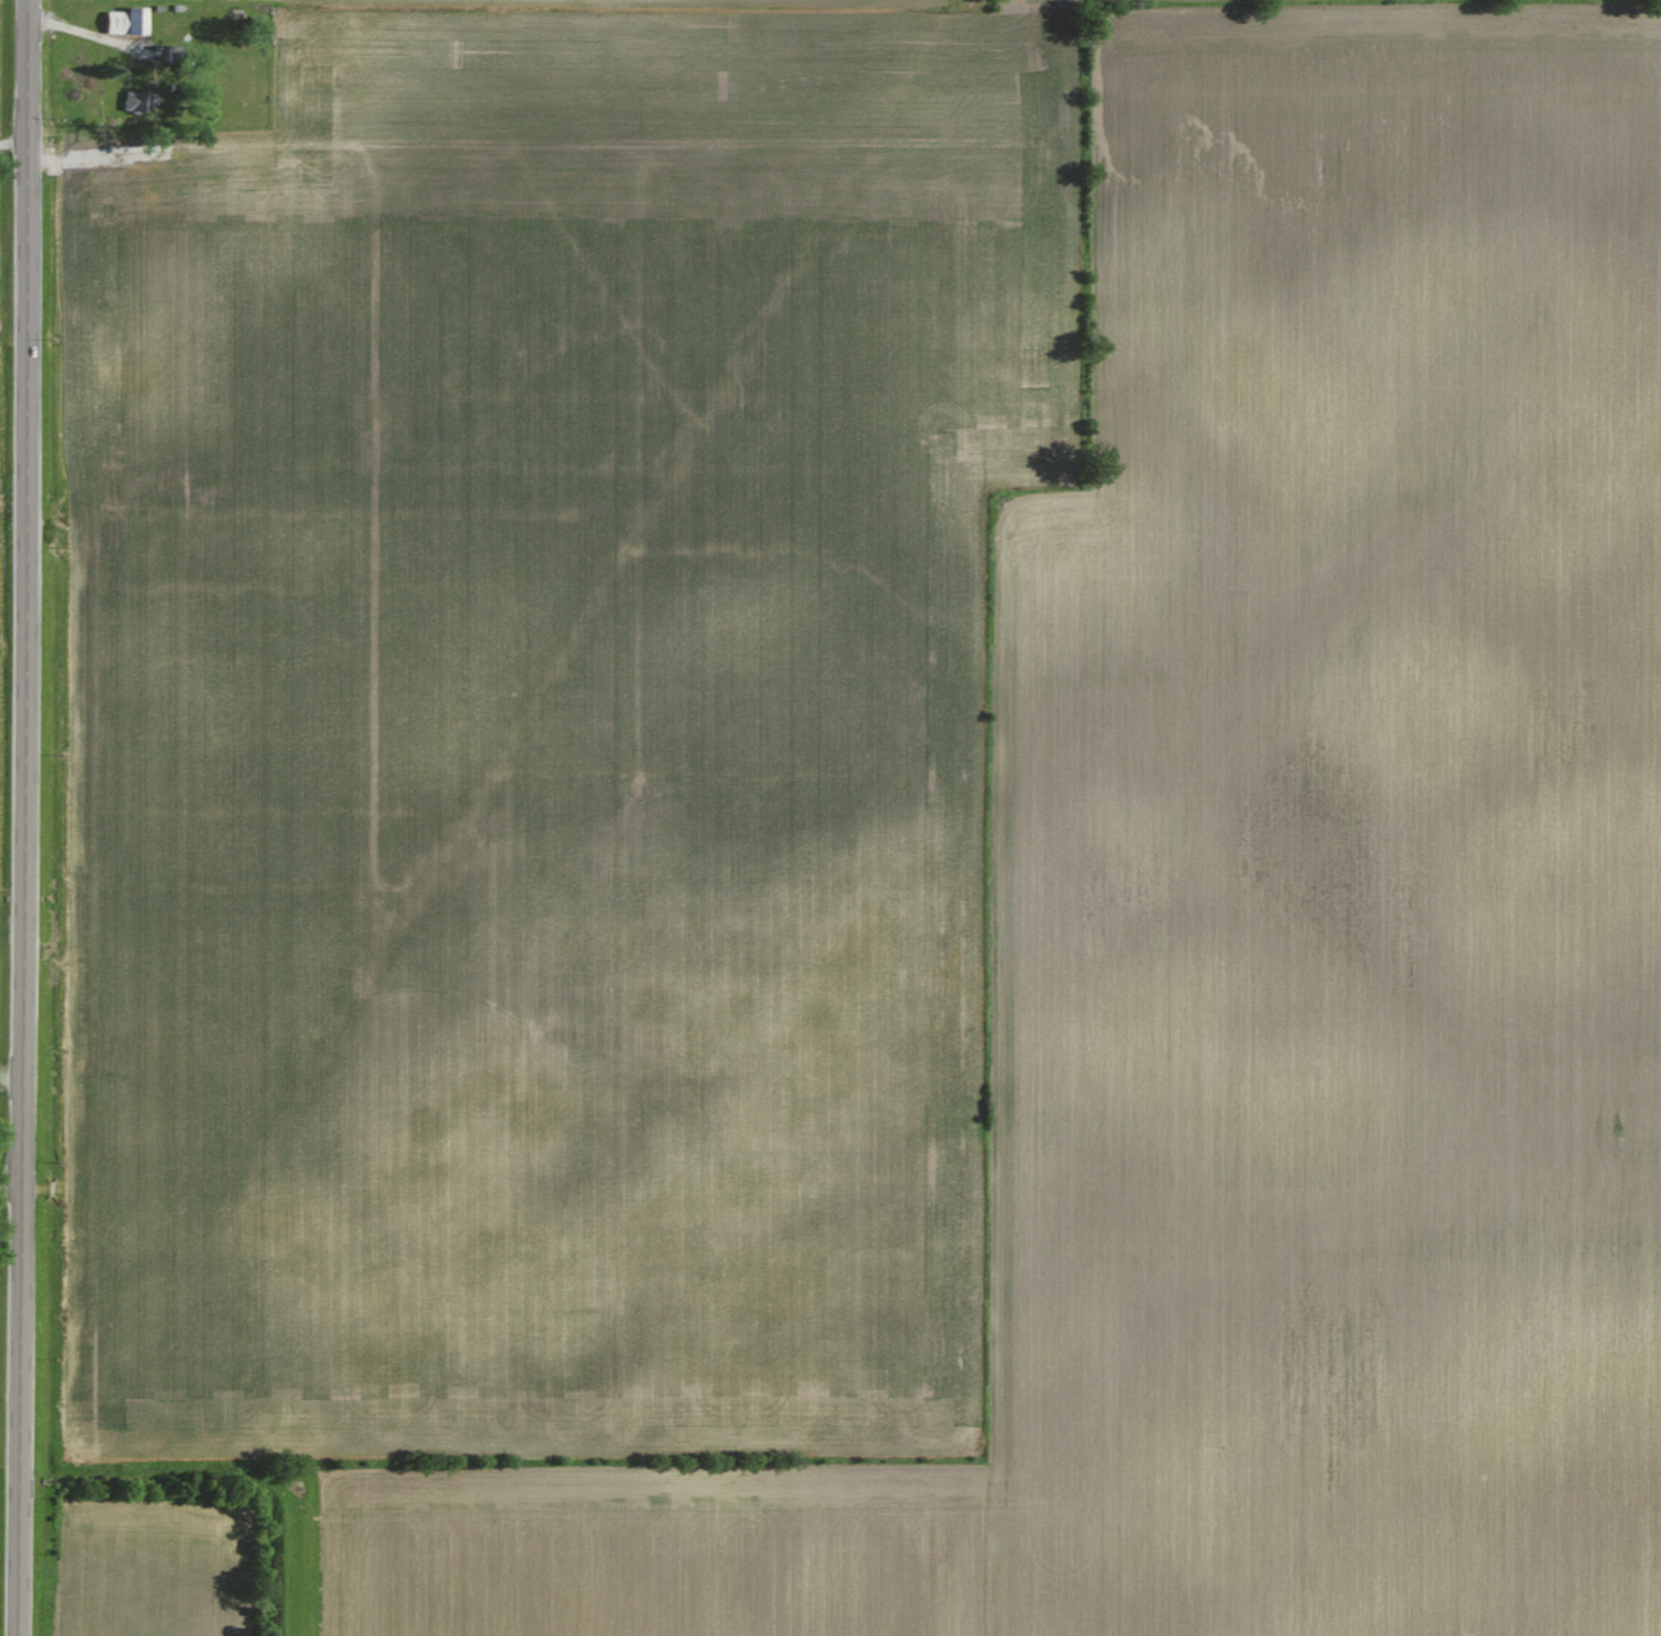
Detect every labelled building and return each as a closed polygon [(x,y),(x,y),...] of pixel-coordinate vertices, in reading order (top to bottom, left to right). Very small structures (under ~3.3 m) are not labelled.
[(149,8),(108,8),(108,33),(149,33),(149,8)]
